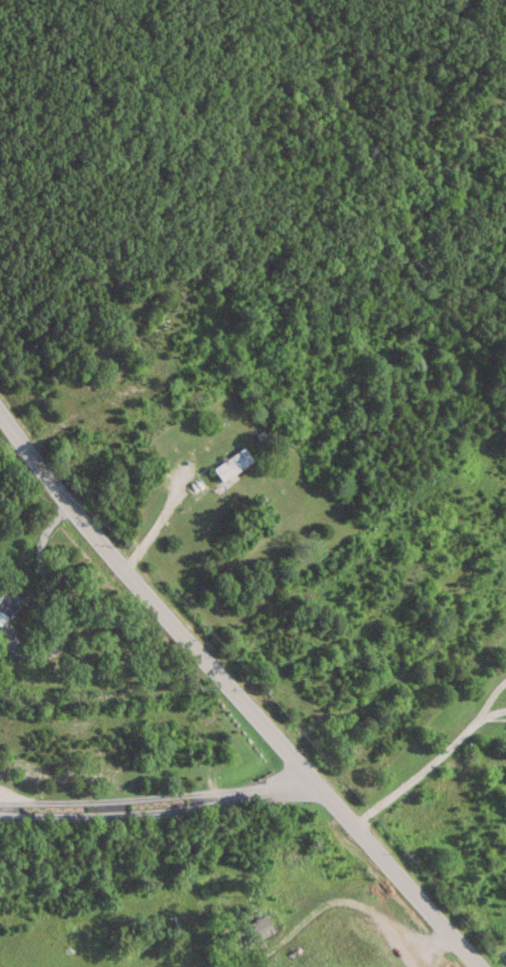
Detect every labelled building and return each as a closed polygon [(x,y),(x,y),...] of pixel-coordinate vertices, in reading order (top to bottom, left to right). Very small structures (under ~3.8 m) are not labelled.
[(251,462),(242,448),(210,467),(218,481),(251,462)] [(20,603),(0,582),(0,623),(20,603)]
